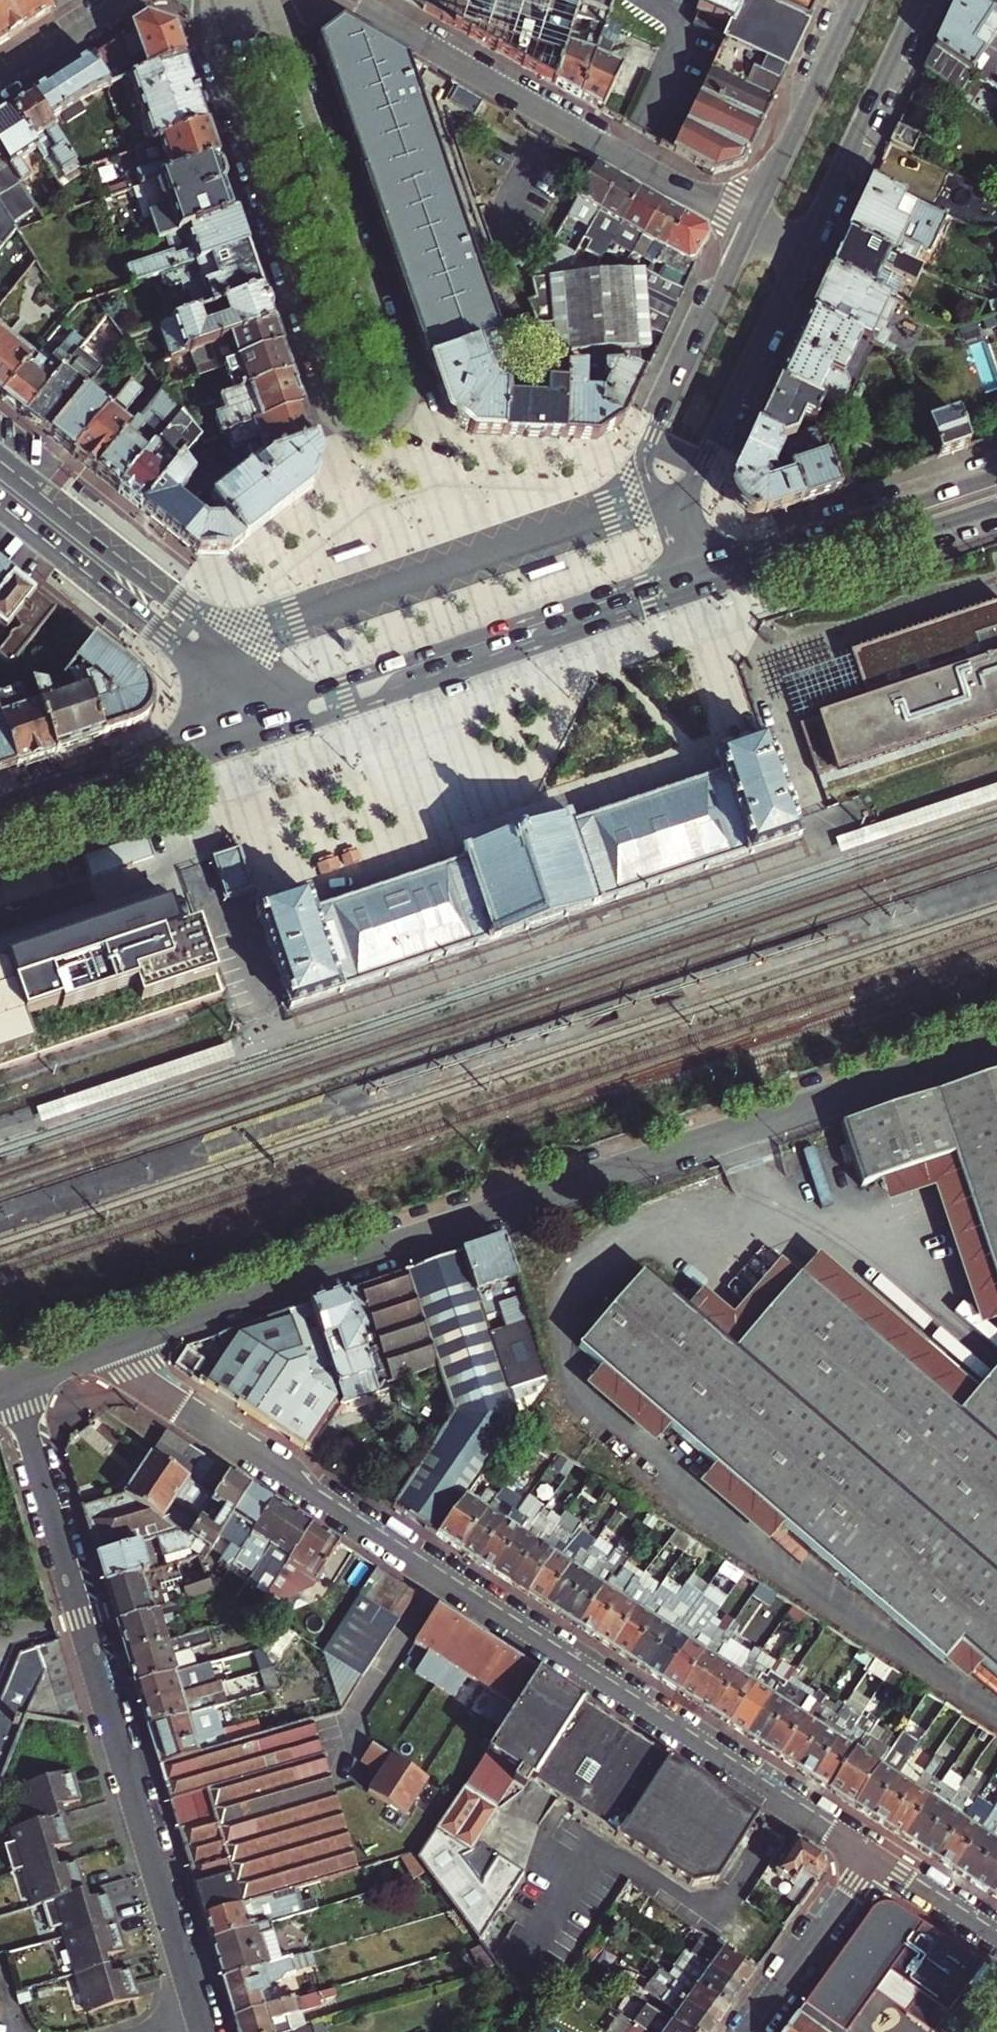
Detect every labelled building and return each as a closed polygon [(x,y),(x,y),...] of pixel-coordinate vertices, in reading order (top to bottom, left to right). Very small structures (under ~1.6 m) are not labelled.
[(53,11),(46,0),(0,0),(0,45),(53,11)] [(53,11),(69,0),(46,0),(53,11)] [(576,15),(587,19),(590,9),(595,11),(593,21),(605,25),(606,22),(613,0),(581,0),(576,15)] [(698,11),(683,42),(717,59),(725,42),(787,71),(820,0),(676,0),(698,11)] [(923,70),(963,88),(973,67),(996,82),(996,56),(988,50),(996,37),(996,36),(996,18),(970,0),(958,0),(923,70)] [(996,18),(996,0),(970,0),(996,18)] [(555,83),(580,97),(605,25),(593,21),(595,11),(590,9),(587,19),(576,15),(555,83)] [(361,161),(398,269),(430,364),(478,348),(476,342),(500,334),(507,337),(503,328),(487,291),(480,272),(453,193),(434,136),(426,112),(407,56),(344,20),(319,40),(361,161)] [(107,84),(109,87),(130,79),(184,61),(176,39),(174,32),(160,27),(146,22),(127,34),(90,58),(107,84)] [(605,25),(580,97),(602,110),(622,67),(606,60),(620,30),(606,22),(605,25)] [(996,37),(988,50),(996,56),(996,38),(996,37)] [(762,122),(787,71),(725,42),(717,59),(700,93),(726,104),(726,106),(762,122)] [(52,82),(39,91),(31,96),(48,122),(107,84),(90,58),(82,63),(66,74),(52,82)] [(152,141),(153,145),(206,127),(188,74),(184,61),(130,79),(145,123),(142,128),(146,140),(152,141)] [(741,167),(762,122),(726,106),(726,104),(700,93),(673,151),(713,174),(741,167)] [(28,98),(10,109),(37,151),(58,184),(79,170),(53,130),(48,122),(31,96),(28,98)] [(21,161),(37,151),(10,109),(0,116),(0,152),(1,154),(21,184),(31,177),(21,161)] [(218,160),(216,154),(206,127),(153,145),(135,151),(143,173),(137,175),(141,186),(157,181),(218,160)] [(898,127),(890,143),(911,153),(919,136),(898,127)] [(577,154),(569,150),(567,154),(574,159),(577,154)] [(1,154),(0,152),(0,205),(12,223),(36,208),(21,184),(1,154)] [(595,164),(581,156),(576,166),(589,173),(595,164)] [(157,241),(162,240),(236,214),(233,206),(218,160),(157,181),(141,186),(133,189),(144,221),(150,219),(157,241)] [(590,208),(577,231),(586,236),(590,228),(619,178),(601,168),(597,166),(577,200),(590,208)] [(597,245),(607,251),(609,247),(641,191),(623,180),(619,178),(590,228),(603,235),(597,245)] [(871,183),(846,237),(910,267),(920,248),(930,253),(931,250),(936,253),(941,238),(937,237),(946,217),(871,183)] [(631,260),(633,255),(663,203),(645,193),(641,191),(609,247),(631,260)] [(645,262),(642,267),(649,270),(655,260),(658,262),(685,216),(666,205),(663,203),(633,255),(645,262)] [(16,230),(0,205),(0,251),(16,230)] [(245,240),(236,214),(162,240),(167,257),(122,272),(127,289),(142,284),(248,248),(245,240)] [(649,270),(648,272),(684,290),(685,287),(695,266),(694,262),(708,238),(707,233),(706,228),(685,216),(658,262),(655,260),(649,270)] [(846,237),(829,272),(888,299),(900,276),(917,283),(921,272),(910,267),(846,237)] [(575,256),(576,253),(553,242),(533,275),(564,273),(575,256)] [(624,270),(628,264),(631,260),(609,247),(607,251),(597,268),(595,272),(624,270)] [(146,295),(153,298),(169,292),(175,290),(177,297),(171,299),(179,322),(254,297),(263,293),(254,266),(248,248),(142,284),(146,295)] [(565,388),(566,367),(598,365),(621,364),(621,365),(645,376),(650,364),(656,352),(647,348),(646,329),(663,337),(670,321),(673,314),(677,306),(684,290),(648,272),(642,270),(624,270),(595,272),(564,273),(533,275),(536,299),(529,302),(537,326),(507,337),(506,354),(538,353),(543,384),(546,388),(565,388)] [(829,272),(810,314),(860,337),(866,340),(865,344),(892,356),(894,349),(885,345),(889,335),(882,332),(896,303),(888,299),(829,272)] [(177,297),(175,290),(169,292),(171,299),(177,297)] [(186,354),(264,327),(274,324),(263,293),(254,297),(179,322),(159,329),(169,360),(186,354)] [(810,314),(778,383),(829,406),(839,405),(847,385),(842,376),(860,337),(810,314)] [(217,370),(225,368),(282,348),(280,344),(274,324),(264,327),(186,354),(182,355),(190,380),(195,378),(217,370)] [(476,342),(478,348),(430,364),(434,375),(437,386),(441,397),(448,417),(460,427),(472,436),(503,437),(504,404),(505,389),(500,389),(500,385),(491,377),(488,369),(506,363),(506,354),(507,337),(500,334),(476,342)] [(0,397),(2,398),(7,392),(28,366),(0,344),(0,397)] [(219,375),(226,372),(235,396),(291,377),(284,355),(282,348),(225,368),(217,370),(219,375)] [(28,366),(7,392),(2,398),(21,413),(26,418),(66,368),(73,360),(61,351),(41,376),(28,366)] [(597,397),(596,413),(622,425),(626,417),(632,404),(633,400),(641,384),(645,376),(621,365),(621,364),(598,365),(597,397)] [(585,366),(566,367),(565,388),(563,440),(570,440),(596,441),(622,425),(596,413),(597,397),(584,397),(585,366)] [(90,387),(66,368),(26,418),(44,432),(50,437),(89,388),(90,387)] [(223,417),(229,435),(234,433),(303,410),(300,402),(293,381),(291,377),(235,396),(227,399),(231,411),(226,412),(228,416),(223,417)] [(778,383),(757,425),(778,435),(786,438),(794,434),(802,417),(815,423),(826,416),(829,406),(778,383)] [(76,458),(97,475),(131,432),(119,423),(142,395),(130,385),(112,407),(73,456),(76,458)] [(112,407),(89,388),(50,437),(67,451),(73,456),(112,407)] [(563,440),(565,388),(546,388),(545,405),(504,404),(503,437),(513,438),(534,439),(555,439),(563,440)] [(162,393),(137,424),(131,432),(97,475),(100,477),(115,489),(119,492),(149,455),(135,444),(156,419),(169,429),(183,413),(162,393)] [(249,447),(255,464),(314,444),(314,442),(310,432),(305,416),(303,410),(234,433),(239,450),(249,447)] [(205,434),(183,413),(169,429),(149,455),(119,492),(122,495),(139,509),(142,511),(185,459),(205,434)] [(928,425),(938,459),(968,448),(957,415),(928,425)] [(786,438),(778,435),(801,504),(840,491),(815,423),(794,434),(786,438)] [(767,516),(801,504),(778,435),(757,425),(732,480),(731,486),(731,493),(733,499),(738,507),(744,512),(756,515),(767,516)] [(320,461),(315,447),(314,444),(255,464),(201,482),(214,501),(216,503),(216,504),(226,518),(244,543),(246,541),(253,535),(264,527),(274,519),(284,511),(294,503),(304,496),(309,492),(320,461)] [(197,477),(185,459),(142,511),(146,514),(150,518),(197,555),(212,555),(227,555),(244,543),(226,518),(216,504),(216,503),(209,510),(206,508),(198,519),(206,525),(176,501),(179,497),(197,477)] [(0,568),(0,595),(13,579),(0,568)] [(13,579),(0,595),(0,624),(7,630),(14,622),(33,595),(13,579)] [(33,595),(14,622),(20,631),(0,656),(0,659),(12,667),(55,613),(33,595)] [(856,651),(872,701),(805,724),(824,779),(996,722),(996,606),(856,651)] [(132,676),(94,645),(78,665),(93,679),(83,683),(102,740),(131,731),(141,725),(147,716),(150,701),(132,676)] [(54,756),(102,740),(83,683),(78,665),(55,692),(32,688),(38,704),(54,756)] [(54,756),(38,704),(25,708),(20,694),(10,697),(6,684),(0,683),(0,722),(15,769),(54,756)] [(15,769),(0,722),(0,774),(15,769)] [(308,894),(258,909),(261,923),(289,1010),(290,1010),(530,930),(546,925),(802,839),(794,817),(766,738),(713,758),(717,775),(571,827),(567,819),(461,853),(464,862),(315,912),(308,894)] [(837,839),(843,854),(996,802),(996,785),(837,839)] [(148,831),(84,853),(92,875),(155,853),(148,831)] [(226,897),(252,889),(240,849),(213,857),(226,897)] [(221,997),(198,927),(174,936),(165,908),(0,963),(0,1072),(221,997)] [(36,1109),(41,1124),(237,1058),(232,1043),(36,1109)] [(838,1128),(857,1189),(876,1183),(950,1157),(996,1298),(996,1074),(838,1128)] [(876,1183),(884,1208),(935,1190),(981,1328),(996,1322),(996,1298),(950,1157),(876,1183)] [(506,1240),(406,1274),(439,1370),(455,1415),(393,1507),(433,1532),(462,1495),(463,1494),(491,1457),(518,1422),(511,1391),(549,1380),(506,1240)] [(957,1416),(976,1394),(812,1254),(793,1276),(957,1416)] [(730,1350),(793,1276),(773,1258),(726,1313),(695,1287),(678,1306),(730,1350)] [(976,1394),(957,1416),(793,1276),(730,1350),(678,1306),(638,1273),(617,1297),(574,1348),(597,1368),(666,1428),(712,1467),(782,1527),(942,1665),(959,1645),(981,1665),(996,1679),(996,1372),(976,1394)] [(406,1274),(345,1294),(378,1389),(380,1396),(388,1393),(387,1389),(439,1370),(406,1274)] [(345,1294),(310,1306),(338,1401),(378,1389),(345,1294)] [(200,1384),(308,1452),(338,1403),(338,1401),(310,1306),(221,1335),(230,1341),(200,1384)] [(186,1352),(175,1368),(191,1378),(202,1362),(186,1352)] [(666,1428),(597,1368),(581,1387),(650,1447),(666,1428)] [(521,1409),(530,1406),(528,1399),(519,1402),(521,1409)] [(152,1456),(178,1473),(189,1480),(202,1488),(216,1467),(166,1434),(152,1456)] [(535,1437),(528,1447),(546,1459),(548,1456),(553,1449),(535,1437)] [(553,1449),(548,1456),(567,1469),(572,1461),(553,1449)] [(127,1497),(165,1522),(176,1507),(200,1522),(229,1476),(216,1467),(202,1488),(189,1480),(178,1473),(152,1456),(127,1497)] [(572,1461),(567,1469),(584,1481),(589,1473),(572,1461)] [(766,1546),(782,1527),(712,1467),(696,1487),(766,1546)] [(217,1533),(249,1489),(229,1476),(200,1522),(190,1538),(180,1532),(158,1539),(167,1564),(196,1555),(199,1560),(217,1533)] [(502,1483),(496,1493),(508,1501),(513,1492),(502,1483)] [(433,1532),(458,1548),(496,1493),(484,1486),(472,1502),(462,1495),(433,1532)] [(212,1594),(235,1560),(273,1505),(249,1489),(217,1533),(230,1542),(206,1578),(211,1593),(212,1594)] [(458,1548),(475,1559),(514,1504),(518,1498),(519,1496),(513,1492),(508,1501),(496,1493),(458,1548)] [(165,1522),(127,1497),(82,1509),(97,1559),(141,1544),(158,1539),(180,1532),(165,1522)] [(533,1517),(537,1511),(518,1498),(514,1504),(533,1517)] [(530,1522),(533,1517),(514,1504),(475,1559),(492,1571),(526,1520),(530,1522)] [(254,1571),(290,1516),(273,1505),(235,1560),(246,1567),(230,1591),(238,1596),(254,1571)] [(492,1571),(509,1582),(544,1530),(549,1533),(556,1523),(537,1511),(533,1517),(530,1522),(526,1520),(492,1571)] [(310,1529),(290,1516),(254,1571),(262,1576),(271,1562),(284,1570),(310,1529)] [(564,1544),(568,1539),(572,1533),(556,1522),(556,1523),(549,1533),(544,1530),(509,1582),(524,1592),(559,1541),(564,1544)] [(671,1527),(665,1536),(681,1547),(687,1537),(671,1527)] [(307,1570),(330,1586),(351,1555),(310,1529),(284,1570),(272,1588),(263,1601),(280,1612),(307,1570)] [(612,1547),(615,1542),(608,1537),(601,1547),(609,1552),(612,1547)] [(585,1549),(568,1539),(564,1544),(559,1541),(524,1592),(542,1603),(576,1552),(581,1555),(585,1549)] [(149,1571),(141,1544),(97,1559),(105,1585),(143,1572),(149,1571)] [(559,1614),(575,1625),(610,1574),(615,1577),(625,1562),(628,1557),(612,1547),(609,1552),(603,1561),(599,1567),(593,1563),(559,1614)] [(599,1567),(603,1561),(585,1549),(581,1555),(576,1552),(542,1603),(559,1614),(593,1563),(599,1567)] [(610,1574),(575,1625),(592,1636),(627,1585),(631,1587),(641,1572),(625,1562),(615,1577),(610,1574)] [(754,1581),(737,1570),(732,1578),(749,1590),(754,1581)] [(156,1611),(143,1572),(105,1585),(116,1624),(156,1611)] [(373,1604),(389,1580),(377,1572),(361,1596),(373,1604)] [(592,1636),(608,1646),(643,1595),(647,1597),(651,1592),(657,1583),(641,1572),(631,1587),(627,1585),(592,1636)] [(389,1614),(405,1590),(389,1580),(373,1604),(389,1614)] [(770,1592),(754,1581),(749,1590),(765,1600),(770,1592)] [(402,1622),(417,1598),(405,1590),(389,1614),(402,1622)] [(664,1608),(668,1602),(651,1592),(647,1597),(643,1595),(608,1646),(625,1657),(659,1605),(664,1608)] [(373,1604),(361,1596),(346,1619),(335,1637),(324,1654),(363,1680),(381,1653),(402,1622),(389,1614),(373,1604)] [(625,1657),(642,1668),(676,1617),(680,1619),(684,1613),(668,1602),(664,1608),(659,1605),(625,1657)] [(804,1613),(791,1605),(786,1614),(798,1622),(804,1613)] [(698,1630),(701,1625),(704,1621),(690,1613),(692,1609),(688,1607),(684,1613),(680,1619),(676,1617),(642,1668),(658,1679),(692,1627),(698,1630)] [(156,1611),(116,1624),(126,1657),(167,1643),(159,1618),(156,1611)] [(472,1633),(437,1611),(414,1646),(428,1656),(416,1675),(418,1677),(436,1688),(454,1701),(467,1681),(481,1690),(495,1699),(482,1718),(502,1731),(525,1696),(538,1676),(523,1666),(505,1654),(472,1633)] [(719,1636),(701,1625),(698,1630),(692,1627),(658,1679),(675,1690),(710,1639),(715,1642),(719,1636)] [(710,1639),(675,1690),(692,1701),(726,1649),(730,1652),(734,1646),(739,1639),(723,1629),(719,1636),(715,1642),(710,1639)] [(271,1666),(299,1637),(287,1630),(265,1656),(271,1666)] [(208,1645),(204,1631),(167,1643),(126,1657),(135,1687),(177,1674),(194,1668),(189,1651),(208,1645)] [(37,1651),(44,1671),(66,1666),(59,1643),(37,1651)] [(959,1645),(942,1665),(965,1684),(981,1665),(959,1645)] [(751,1658),(734,1646),(730,1652),(726,1649),(692,1701),(708,1712),(743,1660),(748,1663),(751,1658)] [(871,1658),(855,1647),(850,1655),(866,1665),(871,1658)] [(25,1720),(29,1709),(37,1690),(44,1671),(37,1651),(23,1656),(0,1712),(0,1783),(25,1720)] [(802,1652),(788,1672),(798,1679),(812,1658),(802,1652)] [(764,1674),(767,1668),(751,1658),(748,1663),(743,1660),(708,1712),(724,1722),(759,1671),(764,1674)] [(194,1668),(177,1674),(135,1687),(141,1708),(209,1689),(206,1679),(219,1674),(215,1661),(194,1668)] [(70,1680),(66,1666),(44,1671),(37,1690),(70,1680)] [(784,1679),(767,1668),(764,1674),(759,1671),(724,1722),(742,1734),(776,1682),(780,1685),(784,1679)] [(219,1674),(206,1679),(209,1689),(220,1686),(222,1685),(219,1674)] [(530,1780),(581,1704),(538,1676),(525,1696),(502,1731),(463,1789),(499,1810),(522,1791),(530,1780)] [(797,1697),(801,1691),(784,1679),(780,1685),(776,1682),(742,1734),(759,1745),(793,1694),(797,1697)] [(74,1695),(70,1680),(37,1690),(29,1709),(74,1695)] [(220,1686),(209,1689),(141,1708),(147,1729),(216,1709),(213,1700),(223,1697),(220,1686)] [(759,1745),(776,1756),(810,1706),(815,1708),(818,1703),(801,1691),(797,1697),(793,1694),(759,1745)] [(78,1709),(74,1695),(29,1709),(25,1720),(38,1723),(78,1709)] [(226,1706),(223,1697),(213,1700),(216,1709),(226,1706)] [(831,1719),(834,1714),(818,1703),(815,1708),(810,1706),(776,1756),(791,1766),(825,1716),(831,1719)] [(920,1763),(908,1754),(904,1760),(910,1763),(906,1768),(901,1765),(867,1816),(884,1826),(917,1776),(923,1780),(927,1774),(921,1770),(928,1759),(957,1714),(941,1703),(919,1737),(932,1745),(920,1763)] [(581,1704),(530,1780),(603,1830),(689,1888),(718,1883),(758,1818),(581,1704)] [(85,1731),(78,1709),(38,1723),(85,1731)] [(224,1735),(216,1709),(147,1729),(158,1768),(245,1742),(241,1730),(224,1735)] [(849,1723),(834,1714),(831,1719),(825,1716),(791,1766),(807,1776),(841,1726),(845,1729),(849,1723)] [(310,1723),(245,1742),(158,1768),(189,1870),(226,1859),(240,1906),(295,1889),(355,1871),(310,1723)] [(864,1741),(868,1736),(849,1723),(845,1729),(841,1726),(807,1776),(827,1789),(860,1738),(864,1741)] [(827,1789),(849,1804),(898,1729),(891,1725),(879,1743),(868,1736),(864,1741),(860,1738),(827,1789)] [(904,1760),(908,1754),(913,1745),(906,1740),(909,1736),(898,1729),(849,1804),(867,1816),(901,1765),(906,1768),(910,1763),(904,1760)] [(371,1747),(360,1765),(369,1771),(377,1769),(382,1772),(378,1777),(366,1795),(404,1819),(427,1784),(371,1747)] [(917,1776),(884,1826),(901,1837),(934,1787),(939,1790),(943,1784),(937,1781),(930,1777),(938,1765),(928,1759),(921,1770),(927,1774),(923,1780),(917,1776)] [(953,1769),(947,1766),(942,1774),(948,1777),(953,1769)] [(79,1800),(71,1773),(25,1787),(36,1824),(14,1830),(18,1843),(6,1846),(14,1873),(26,1870),(38,1908),(48,1905),(56,1934),(67,1931),(93,2018),(140,2004),(132,1978),(114,1983),(108,1961),(126,1956),(109,1900),(91,1905),(79,1868),(61,1874),(54,1852),(73,1846),(61,1805),(79,1800)] [(971,1783),(963,1778),(959,1785),(966,1789),(971,1783)] [(954,1792),(943,1784),(939,1790),(934,1787),(901,1837),(917,1848),(950,1798),(957,1802),(961,1796),(954,1792)] [(463,1789),(417,1858),(416,1860),(478,1943),(523,1875),(476,1843),(499,1810),(463,1789)] [(950,1798),(917,1848),(934,1859),(967,1808),(972,1811),(976,1806),(978,1807),(983,1798),(976,1794),(971,1802),(961,1796),(957,1802),(950,1798)] [(988,1814),(978,1807),(976,1806),(972,1811),(967,1808),(934,1859),(950,1870),(985,1819),(989,1822),(993,1817),(988,1814)] [(950,1870),(967,1881),(996,1836),(996,1820),(993,1817),(989,1822),(985,1819),(950,1870)] [(983,1892),(996,1871),(996,1836),(967,1881),(983,1892)] [(822,1860),(797,1844),(777,1876),(795,1888),(807,1897),(824,1873),(822,1860)] [(189,1870),(203,1918),(240,1906),(226,1859),(189,1870)] [(983,1892),(996,1901),(996,1871),(983,1892)] [(295,1889),(240,1906),(203,1918),(211,1942),(270,1925),(305,1914),(295,1889)] [(802,2005),(845,2031),(874,1988),(897,2004),(882,2027),(890,2031),(893,2031),(908,2009),(934,2026),(979,1957),(876,1891),(802,2005)] [(222,1981),(271,1967),(262,1940),(273,1937),(270,1925),(211,1942),(222,1981)] [(273,1937),(262,1940),(271,1967),(282,1964),(273,1937)] [(704,1937),(690,1958),(739,1994),(754,1973),(704,1937)] [(494,1964),(481,1946),(467,1955),(480,1973),(494,1964)] [(314,1968),(311,1955),(282,1964),(271,1967),(222,1981),(233,2019),(260,2011),(255,1996),(263,1994),(260,1985),(266,1987),(278,1984),(283,1977),(314,1968)] [(675,1974),(696,1990),(726,2012),(739,1994),(690,1958),(689,1957),(675,1974)] [(726,2012),(696,1990),(691,1997),(666,1979),(659,1989),(714,2030),(726,2012)] [(681,2031),(712,2031),(714,2030),(659,1989),(652,1999),(666,2009),(660,2017),(681,2031)] [(287,2019),(319,2008),(318,2003),(332,1998),(330,1990),(260,2011),(233,2019),(237,2031),(291,2031),(287,2019)] [(803,2006),(785,2031),(840,2031),(803,2006)] [(642,2031),(681,2031),(660,2017),(647,2008),(634,2026),(642,2031)]
